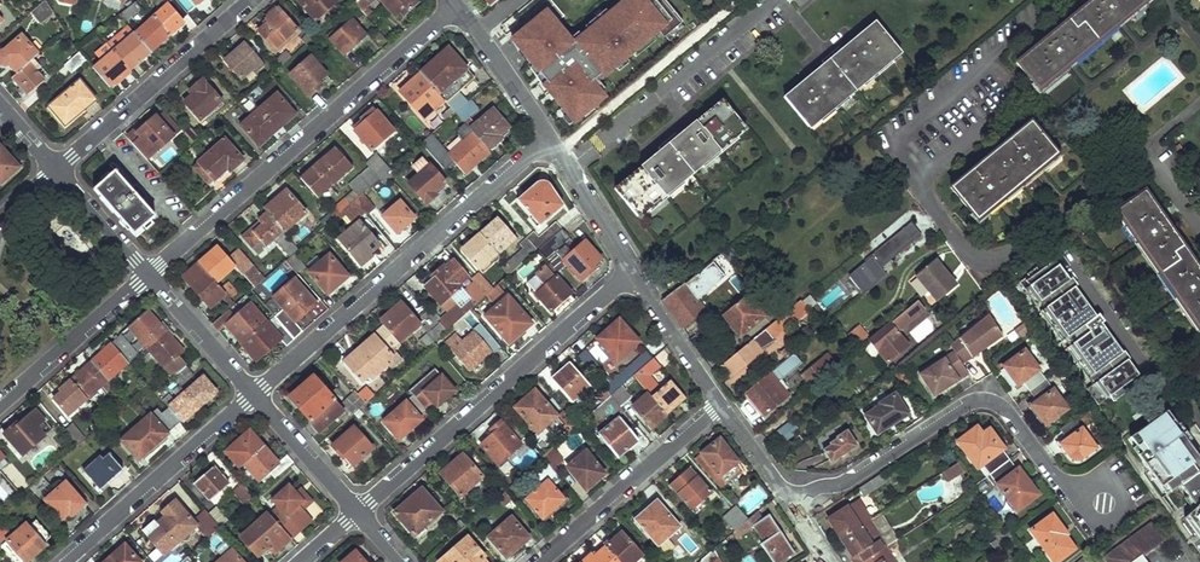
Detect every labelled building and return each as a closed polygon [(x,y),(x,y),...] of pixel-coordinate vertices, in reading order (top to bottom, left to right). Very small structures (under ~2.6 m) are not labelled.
[(168,37),(183,24),(181,20),(187,15),(174,0),(171,0),(166,4),(151,17),(168,37)] [(315,21),(340,0),(295,0),(315,21)] [(360,12),(365,8),(374,0),(359,0),(354,5),(360,12)] [(414,0),(379,0),(386,9),(394,18),(400,13),(404,16),(418,4),(414,0)] [(513,32),(577,113),(611,87),(601,74),(674,17),(660,0),(614,0),(577,29),(555,0),(554,0),(513,32)] [(1039,87),(1069,62),(1119,20),(1143,0),(1092,0),(1017,62),(1039,87)] [(31,14),(41,25),(54,14),(45,2),(31,14)] [(258,32),(275,51),(297,31),(286,18),(292,12),(287,7),(281,12),(278,10),(266,19),(269,23),(258,32)] [(370,13),(365,8),(360,12),(365,17),(370,13)] [(133,33),(150,52),(168,37),(151,17),(133,33)] [(331,39),(344,56),(350,50),(352,51),(359,45),(359,41),(366,37),(353,21),(331,39)] [(784,98),(810,130),(902,54),(876,23),(784,98)] [(297,42),(302,48),(312,39),(315,37),(310,32),(297,42)] [(5,49),(2,51),(0,52),(0,65),(1,66),(4,68),(8,68),(11,67),(17,74),(35,59),(41,53),(24,33),(5,49)] [(113,50),(130,70),(150,52),(133,33),(113,50)] [(260,62),(243,43),(224,60),(240,78),(260,62)] [(419,72),(446,102),(447,103),(459,92),(475,78),(448,47),(419,72)] [(92,68),(109,88),(130,70),(113,50),(92,68)] [(66,66),(72,74),(86,62),(79,54),(66,66)] [(274,64),(279,69),(288,61),(283,56),(274,64)] [(289,75),(308,97),(318,88),(316,85),(327,76),(311,58),(289,75)] [(12,79),(28,97),(47,80),(39,71),(42,68),(35,59),(17,74),(12,79)] [(446,102),(419,72),(397,92),(423,122),(446,102)] [(185,102),(199,119),(214,108),(217,110),(224,104),(202,79),(193,88),(197,93),(185,102)] [(46,109),(63,129),(95,102),(78,82),(46,109)] [(450,108),(455,114),(468,102),(459,92),(447,103),(446,103),(450,108)] [(241,125),(259,146),(294,115),(276,95),(241,125)] [(455,114),(463,123),(479,109),(471,100),(468,102),(455,114)] [(614,190),(639,220),(746,130),(722,101),(614,190)] [(455,114),(450,108),(441,116),(445,122),(455,114)] [(469,131),(488,152),(502,139),(500,137),(508,130),(492,111),(469,131)] [(164,114),(158,120),(173,137),(180,131),(164,114)] [(355,132),(372,152),(394,133),(376,114),(355,132)] [(129,140),(147,160),(173,137),(158,120),(156,118),(129,140)] [(952,186),(977,217),(1036,169),(1056,152),(1032,120),(952,186)] [(449,156),(461,171),(471,163),(475,167),(489,154),(488,152),(469,131),(464,125),(459,129),(459,136),(464,141),(449,156)] [(190,127),(185,132),(195,143),(200,138),(190,127)] [(430,139),(439,149),(449,139),(441,129),(430,139)] [(419,144),(431,157),(439,149),(430,139),(428,137),(419,144)] [(198,163),(214,181),(228,169),(230,171),(243,160),(226,140),(198,163)] [(2,183),(19,168),(0,146),(0,181),(2,183)] [(301,179),(318,199),(352,170),(336,150),(301,179)] [(379,180),(387,173),(390,170),(376,155),(366,164),(370,170),(379,180)] [(115,172),(130,190),(134,185),(113,161),(108,165),(115,172)] [(461,171),(465,175),(475,167),(471,163),(461,171)] [(409,186),(427,204),(437,195),(435,192),(445,184),(430,166),(409,186)] [(330,212),(335,218),(342,212),(353,203),(362,195),(379,180),(370,170),(349,188),(353,193),(330,212)] [(94,190),(134,235),(156,216),(144,203),(130,190),(115,172),(94,190)] [(379,180),(384,186),(393,180),(387,173),(379,180)] [(130,190),(144,203),(147,194),(137,184),(134,185),(130,190)] [(521,202),(542,226),(563,207),(552,188),(550,189),(548,187),(547,186),(545,185),(543,185),(542,186),(541,185),(521,202)] [(1199,328),(1199,269),(1146,190),(1118,209),(1199,328)] [(266,214),(283,234),(306,214),(286,192),(277,201),(279,203),(266,214)] [(362,195),(353,203),(363,214),(365,217),(374,209),(362,195)] [(342,212),(351,223),(363,214),(353,203),(342,212)] [(382,218),(397,234),(414,218),(400,203),(382,218)] [(242,239),(252,250),(262,242),(267,248),(275,240),(283,234),(266,214),(259,221),(260,223),(242,239)] [(499,255),(500,256),(517,242),(498,220),(481,235),(499,255)] [(338,241),(360,268),(365,263),(364,260),(377,247),(358,223),(338,241)] [(529,241),(539,252),(564,230),(558,223),(540,238),(536,234),(529,241)] [(921,236),(910,223),(864,261),(865,264),(848,278),(863,295),(886,276),(880,269),(921,236)] [(539,252),(548,262),(572,239),(564,230),(539,252)] [(283,234),(275,240),(290,257),(292,255),(298,250),(283,234)] [(465,255),(480,272),(499,255),(481,235),(465,249),(464,251),(464,253),(465,255)] [(523,247),(532,258),(539,252),(529,241),(523,247)] [(559,255),(583,283),(593,273),(591,270),(602,260),(586,243),(571,254),(566,248),(559,255)] [(198,263),(216,283),(234,267),(217,247),(198,263)] [(290,267),(296,275),(303,268),(292,255),(290,257),(285,262),(290,267)] [(347,278),(329,256),(321,263),(311,272),(308,274),(327,295),(347,278)] [(306,267),(311,272),(321,263),(316,257),(306,267)] [(515,273),(524,265),(518,258),(509,266),(515,273)] [(264,279),(272,273),(261,260),(254,267),(264,279)] [(914,276),(927,291),(946,275),(934,260),(914,276)] [(1067,348),(1093,385),(1087,389),(1098,405),(1109,396),(1113,402),(1129,390),(1125,385),(1139,375),(1054,260),(1049,263),(1048,261),(1019,282),(1035,305),(1040,302),(1045,308),(1040,312),(1062,342),(1065,340),(1069,346),(1067,348)] [(183,277),(203,300),(204,299),(218,286),(216,283),(198,263),(183,277)] [(245,274),(256,286),(264,279),(254,268),(253,266),(245,274)] [(428,289),(443,305),(462,289),(445,268),(436,276),(437,278),(428,287),(428,289)] [(546,288),(555,280),(545,269),(536,277),(546,288)] [(927,291),(935,302),(955,286),(946,275),(927,291)] [(476,285),(487,297),(495,291),(480,276),(473,282),(476,285)] [(663,300),(684,328),(705,311),(693,296),(702,289),(692,276),(669,295),(663,300)] [(295,325),(321,302),(299,277),(274,299),(284,311),(274,320),(280,327),(293,342),(303,334),(295,325)] [(546,288),(536,277),(527,285),(529,287),(551,313),(572,294),(557,279),(555,280),(546,288)] [(224,293),(230,299),(235,294),(227,285),(222,290),(224,293)] [(433,317),(447,333),(471,312),(487,297),(476,285),(466,293),(470,297),(443,321),(437,314),(433,317)] [(708,300),(722,317),(724,315),(735,306),(717,285),(708,293),(712,297),(708,300)] [(204,299),(211,306),(220,298),(224,293),(222,290),(218,286),(204,299)] [(230,308),(234,304),(230,299),(224,293),(220,298),(230,308)] [(724,315),(740,336),(764,316),(747,296),(735,306),(724,315)] [(810,297),(803,303),(808,310),(809,310),(816,304),(810,297)] [(487,317),(510,345),(533,325),(509,298),(487,317)] [(868,341),(886,363),(906,346),(895,332),(924,308),(918,300),(868,341)] [(721,365),(730,377),(761,353),(759,352),(773,340),(772,339),(808,310),(803,303),(801,301),(721,365)] [(226,327),(241,343),(263,323),(249,306),(236,318),(229,311),(213,325),(220,333),(226,327)] [(385,327),(400,344),(421,326),(404,307),(394,315),(391,312),(390,313),(389,312),(381,319),(382,320),(380,321),(385,327)] [(129,327),(147,349),(170,328),(164,322),(162,325),(148,310),(129,327)] [(447,333),(433,317),(430,313),(422,320),(434,333),(428,339),(422,343),(427,348),(432,344),(434,346),(435,345),(447,333)] [(953,351),(962,364),(1001,335),(986,315),(948,344),(953,351)] [(598,343),(617,364),(638,344),(620,322),(598,343)] [(279,342),(285,349),(293,342),(280,327),(272,334),(263,323),(241,343),(258,362),(279,342)] [(453,352),(469,373),(492,354),(493,356),(501,349),(482,325),(474,332),(476,334),(464,343),(458,336),(447,345),(453,352)] [(859,326),(846,337),(856,349),(869,338),(859,326)] [(350,356),(343,363),(362,385),(369,379),(371,382),(388,367),(390,366),(388,363),(397,356),(393,351),(394,350),(400,344),(385,327),(367,342),(371,345),(353,360),(350,356)] [(147,349),(174,378),(186,367),(179,361),(186,353),(173,338),(176,335),(170,328),(147,349)] [(130,364),(139,356),(122,336),(112,344),(130,364)] [(367,342),(350,356),(353,360),(371,345),(367,342)] [(92,362),(110,381),(130,364),(112,344),(92,362)] [(780,353),(785,359),(792,353),(788,348),(780,353)] [(404,361),(394,350),(393,351),(397,356),(388,363),(390,366),(388,367),(392,371),(404,361)] [(1002,365),(1015,385),(1022,380),(1029,390),(1044,378),(1024,350),(1002,365)] [(917,375),(932,398),(967,373),(962,364),(953,351),(917,375)] [(578,359),(613,398),(623,389),(636,378),(655,361),(647,353),(614,383),(586,352),(578,359)] [(800,363),(792,353),(785,359),(773,369),(767,374),(745,392),(764,415),(786,397),(776,384),(781,379),(800,363)] [(800,375),(808,386),(829,369),(820,359),(800,375)] [(636,378),(641,385),(661,368),(655,361),(636,378)] [(71,380),(88,400),(110,381),(92,362),(71,380)] [(174,378),(181,387),(193,376),(186,367),(174,378)] [(551,381),(571,404),(589,389),(570,367),(551,381)] [(341,417),(346,423),(366,405),(358,396),(356,394),(342,405),(315,376),(295,393),(294,404),(321,434),(341,417)] [(413,396),(427,413),(435,406),(437,408),(456,392),(442,377),(424,392),(421,389),(413,396)] [(1031,405),(1045,423),(1065,408),(1044,378),(1029,390),(1037,400),(1031,405)] [(187,394),(199,408),(217,393),(204,379),(187,394)] [(55,400),(70,417),(88,400),(71,380),(59,390),(63,394),(55,400)] [(655,400),(668,416),(679,407),(676,404),(683,398),(671,383),(653,399),(655,400)] [(358,396),(366,405),(374,398),(367,389),(358,396)] [(613,398),(622,409),(633,401),(623,389),(613,398)] [(516,410),(539,436),(559,418),(535,392),(516,410)] [(170,409),(183,423),(199,408),(187,394),(170,409)] [(866,417),(876,433),(906,414),(894,395),(880,404),(881,406),(866,417)] [(384,423),(400,441),(423,421),(421,419),(427,413),(413,396),(384,423)] [(595,414),(601,421),(611,411),(617,411),(620,414),(624,411),(622,409),(613,398),(595,414)] [(676,404),(679,407),(686,401),(683,398),(676,404)] [(639,414),(652,430),(668,416),(655,400),(639,414)] [(124,441),(141,460),(183,423),(170,409),(164,414),(160,409),(124,441)] [(10,443),(23,457),(53,430),(36,411),(19,424),(17,423),(12,427),(18,435),(10,443)] [(1130,437),(1152,467),(1148,470),(1167,495),(1180,485),(1196,507),(1184,517),(1197,535),(1199,533),(1199,475),(1193,465),(1199,460),(1199,459),(1165,411),(1130,437)] [(558,432),(566,440),(578,429),(566,415),(560,421),(564,426),(558,432)] [(599,434),(617,458),(637,442),(620,418),(599,434)] [(1059,443),(1067,454),(1069,456),(1070,457),(1072,458),(1074,459),(1075,459),(1077,459),(1079,458),(1094,447),(1073,418),(1058,428),(1065,438),(1059,443)] [(792,422),(776,430),(782,441),(798,433),(792,422)] [(482,447),(499,467),(522,447),(502,424),(489,434),(492,438),(482,447)] [(66,432),(78,447),(86,440),(73,425),(66,432)] [(3,435),(10,443),(18,435),(12,427),(3,435)] [(981,463),(989,474),(1008,460),(1000,449),(1002,448),(988,428),(981,433),(975,427),(956,441),(976,467),(981,463)] [(345,457),(354,467),(373,451),(355,429),(334,448),(342,458),(345,457)] [(226,453),(241,468),(246,464),(264,448),(251,432),(226,453)] [(822,451),(830,464),(855,447),(845,432),(836,438),(837,439),(829,445),(830,447),(822,451)] [(714,446),(721,454),(728,449),(722,440),(714,446)] [(739,464),(728,449),(721,454),(714,446),(703,456),(704,457),(696,463),(714,483),(720,478),(739,464)] [(268,474),(274,481),(294,464),(288,457),(279,465),(264,448),(246,464),(260,481),(268,474)] [(566,470),(586,492),(605,477),(585,453),(568,467),(554,450),(543,460),(557,477),(566,470)] [(86,472),(101,490),(125,471),(112,456),(104,461),(101,458),(86,472)] [(440,476),(459,497),(482,479),(461,457),(440,476)] [(995,486),(1015,513),(1038,497),(1017,469),(1016,470),(1008,460),(989,474),(984,477),(992,487),(995,486)] [(959,463),(940,472),(945,482),(964,474),(959,463)] [(720,478),(726,485),(743,470),(739,464),(720,478)] [(194,485),(211,502),(230,484),(215,467),(194,485)] [(670,487),(693,513),(703,504),(713,495),(690,470),(670,487)] [(525,501),(542,522),(564,501),(548,481),(525,501)] [(46,501),(64,520),(70,515),(72,517),(86,505),(67,484),(46,501)] [(234,493),(245,506),(255,497),(243,485),(234,493)] [(278,507),(270,514),(292,539),(312,522),(303,512),(313,504),(305,495),(301,498),(297,494),(290,486),(273,501),(278,507)] [(301,490),(297,494),(301,498),(305,495),(301,490)] [(397,514),(417,537),(443,513),(424,490),(397,514)] [(513,501),(506,493),(499,499),(506,507),(513,501)] [(828,519),(841,538),(859,526),(870,519),(858,500),(847,507),(828,519)] [(144,531),(166,556),(197,528),(207,540),(220,528),(210,515),(207,512),(194,522),(177,502),(144,531)] [(635,522),(659,548),(680,528),(657,502),(635,522)] [(706,508),(703,504),(693,513),(696,517),(706,508)] [(727,520),(737,532),(749,521),(737,508),(727,520)] [(210,515),(220,528),(228,521),(217,509),(210,515)] [(242,539),(257,557),(269,548),(272,551),(275,554),(292,539),(270,514),(269,513),(242,539)] [(767,561),(785,561),(795,556),(770,518),(764,521),(759,513),(749,521),(737,532),(740,539),(752,531),(762,545),(758,548),(767,561)] [(882,515),(873,521),(885,541),(895,535),(882,515)] [(1054,561),(1055,561),(1074,549),(1064,536),(1066,535),(1052,515),(1031,531),(1054,561)] [(220,528),(228,536),(239,526),(231,518),(228,521),(220,528)] [(488,539),(508,561),(523,550),(521,547),(528,540),(511,520),(488,539)] [(1104,557),(1108,561),(1139,561),(1136,558),(1141,555),(1162,539),(1151,522),(1104,557)] [(27,561),(29,561),(47,547),(28,525),(8,542),(27,561)] [(853,558),(854,557),(858,561),(864,561),(879,552),(882,550),(877,541),(871,545),(859,526),(841,538),(853,558)] [(642,558),(622,533),(607,548),(619,561),(638,561),(642,558)] [(483,561),(486,559),(467,540),(441,561),(485,561),(483,561)] [(111,561),(140,561),(126,547),(109,560),(111,561)] [(257,557),(261,561),(272,551),(269,548),(257,557)] [(607,548),(593,559),(590,557),(583,561),(619,561),(607,548)] [(233,551),(221,561),(243,561),(233,551)] [(718,560),(714,552),(703,561),(714,561),(718,560)] [(879,552),(864,561),(886,561),(879,552)] [(357,553),(346,561),(365,561),(357,553)]
